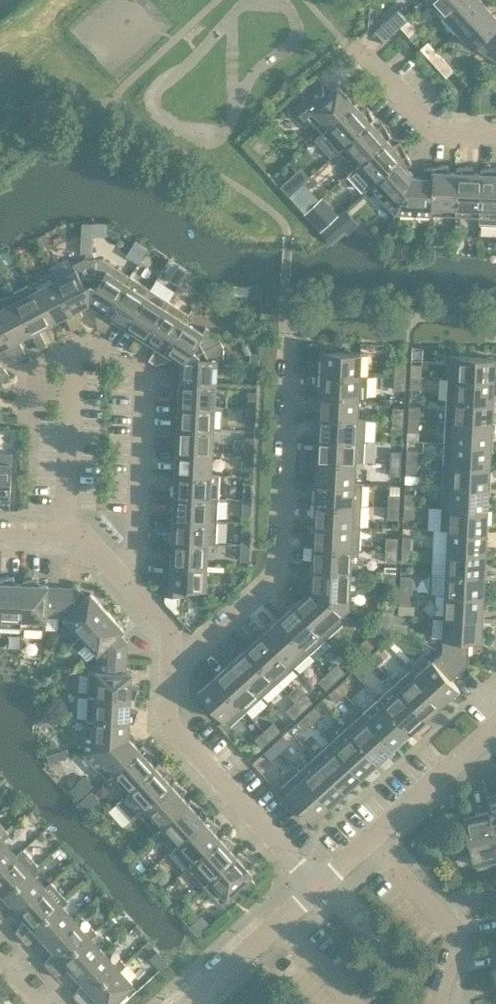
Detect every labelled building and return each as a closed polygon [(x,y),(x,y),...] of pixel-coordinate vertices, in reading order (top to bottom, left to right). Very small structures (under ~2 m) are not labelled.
[(445,15),(461,0),(431,0),(445,15)] [(480,0),(461,0),(445,15),(459,31),(486,7),(480,0)] [(486,7),(459,31),(474,48),(476,46),(479,48),(481,51),(484,53),(487,55),(490,57),(493,58),(495,51),(495,18),(486,7)] [(384,40),(408,19),(398,9),(375,30),(384,40)] [(401,27),(410,36),(417,29),(408,20),(401,27)] [(421,48),(429,58),(437,51),(428,41),(421,48)] [(454,70),(437,51),(429,58),(446,77),(454,70)] [(307,115),(323,132),(355,103),(358,101),(359,101),(354,91),(348,95),(338,85),(331,91),(323,82),(290,111),(300,121),(307,115)] [(371,121),(374,119),(375,118),(370,109),(364,113),(355,103),(323,132),(315,139),(331,156),(339,150),(371,121)] [(380,130),(371,121),(339,150),(355,167),(387,138),(387,139),(390,137),(391,136),(386,127),(380,130)] [(365,191),(371,185),(407,153),(402,145),(396,148),(387,139),(387,138),(355,167),(349,173),(365,191)] [(412,162),(407,153),(371,185),(395,212),(412,177),(405,168),(410,163),(412,162)] [(443,164),(434,166),(432,214),(456,215),(458,172),(457,172),(444,171),(443,164)] [(482,173),(481,173),(468,172),(467,165),(457,167),(457,169),(457,168),(457,172),(458,172),(456,215),(480,216),(482,173)] [(412,177),(395,212),(432,214),(434,166),(423,168),(424,169),(423,177),(412,177)] [(481,173),(482,173),(480,216),(479,226),(495,227),(495,174),(492,174),(491,166),(481,169),(481,170),(481,173)] [(289,180),(281,186),(289,194),(296,187),(289,180)] [(302,184),(290,195),(305,211),(316,200),(302,184)] [(318,202),(338,216),(348,202),(329,188),(318,202)] [(82,242),(81,252),(91,252),(92,242),(82,242)] [(76,269),(55,279),(79,326),(83,315),(79,308),(90,302),(92,259),(78,259),(72,262),(76,269)] [(105,260),(92,259),(90,302),(100,309),(95,315),(98,326),(98,327),(130,276),(105,260)] [(52,272),(31,283),(52,322),(65,315),(72,329),(79,326),(55,279),(52,272)] [(150,288),(130,276),(98,327),(105,331),(113,318),(126,325),(145,295),(150,288)] [(39,329),(52,322),(31,283),(11,293),(31,332),(39,347),(46,343),(39,329)] [(251,286),(250,295),(261,296),(261,286),(251,286)] [(18,357),(26,353),(18,339),(31,332),(11,293),(0,299),(0,321),(18,357)] [(164,308),(145,295),(126,325),(138,333),(129,347),(136,351),(145,338),(164,308)] [(148,359),(155,364),(184,320),(188,313),(169,301),(164,308),(145,338),(157,346),(148,359)] [(203,333),(184,320),(155,364),(167,361),(171,355),(181,361),(221,340),(219,335),(207,328),(203,333)] [(4,346),(7,354),(18,357),(0,321),(0,348),(4,346)] [(181,361),(180,381),(216,383),(217,359),(223,360),(224,345),(221,340),(181,361)] [(323,350),(322,373),(360,375),(361,352),(323,350)] [(448,377),(494,379),(495,357),(449,355),(448,377)] [(257,379),(258,362),(250,362),(249,378),(257,379)] [(411,363),(410,375),(422,376),(422,364),(411,363)] [(8,373),(8,372),(1,364),(0,364),(0,372),(8,373)] [(395,364),(394,376),(406,377),(406,364),(395,364)] [(8,373),(0,372),(0,381),(8,381),(8,373)] [(360,375),(322,373),(321,395),(359,396),(367,397),(368,375),(360,375)] [(421,389),(422,376),(410,375),(410,388),(421,389)] [(406,377),(394,376),(394,389),(405,389),(406,377)] [(448,377),(447,399),(493,401),(494,379),(448,377)] [(216,383),(180,381),(179,404),(215,406),(216,383)] [(248,407),(256,408),(257,392),(248,391),(248,407)] [(321,395),(320,416),(358,418),(359,396),(321,395)] [(493,401),(447,399),(446,420),(492,423),(493,401)] [(215,406),(179,404),(178,427),(214,428),(215,406)] [(409,406),(408,418),(420,419),(420,407),(409,406)] [(256,408),(248,407),(247,423),(255,424),(256,408)] [(393,407),(392,420),(404,420),(404,407),(393,407)] [(358,418),(320,416),(319,438),(365,440),(366,418),(358,418)] [(419,432),(420,419),(408,418),(408,431),(419,432)] [(404,420),(392,420),(392,432),(403,432),(404,420)] [(446,420),(445,442),(491,444),(492,423),(446,420)] [(178,427),(176,449),(213,451),(214,428),(178,427)] [(246,437),(245,453),(254,453),(255,437),(246,437)] [(319,438),(318,459),(356,461),(364,461),(365,440),(319,438)] [(491,444),(445,442),(444,463),(490,466),(491,444)] [(213,451),(176,449),(175,472),(211,474),(211,473),(213,451)] [(407,449),(406,462),(418,462),(418,450),(407,449)] [(391,450),(390,463),(402,463),(402,451),(391,450)] [(0,495),(3,509),(10,510),(13,452),(0,452),(0,495)] [(254,453),(245,453),(245,469),(253,469),(254,453)] [(356,461),(318,459),(317,481),(355,483),(356,461)] [(417,475),(418,462),(406,462),(406,474),(417,475)] [(402,463),(390,463),(390,475),(401,476),(402,463)] [(444,463),(443,485),(489,487),(490,466),(444,463)] [(175,472),(174,495),(210,497),(218,497),(219,474),(211,473),(211,474),(175,472)] [(317,481),(316,503),(362,505),(363,483),(355,483),(317,481)] [(244,482),(243,498),(252,499),(252,483),(244,482)] [(489,487),(443,485),(442,507),(488,509),(489,487)] [(389,493),(388,506),(400,507),(400,494),(389,493)] [(405,493),(404,505),(416,506),(416,493),(405,493)] [(174,495),(173,518),(209,519),(210,497),(174,495)] [(251,515),(252,499),(243,498),(242,515),(251,515)] [(362,505),(316,503),(314,525),(361,527),(362,505)] [(415,518),(416,506),(404,505),(404,518),(415,518)] [(400,507),(388,506),(388,518),(399,519),(400,507)] [(441,529),(449,529),(487,531),(488,509),(442,507),(441,529)] [(173,518),(172,540),(208,542),(208,543),(216,543),(217,520),(209,519),(173,518)] [(314,525),(313,546),(360,548),(361,527),(314,525)] [(242,528),(241,544),(249,544),(250,528),(242,528)] [(487,531),(449,529),(448,551),(485,553),(487,531)] [(387,536),(386,550),(398,550),(398,537),(387,536)] [(403,536),(402,548),(413,549),(414,536),(403,536)] [(172,540),(171,563),(207,565),(208,543),(208,542),(172,540)] [(249,561),(249,544),(241,544),(240,560),(249,561)] [(312,568),(359,569),(360,548),(313,546),(312,568)] [(413,561),(413,549),(402,548),(401,561),(413,561)] [(398,550),(386,550),(386,562),(397,562),(398,550)] [(448,551),(447,572),(484,574),(485,553),(448,551)] [(206,589),(207,565),(171,563),(170,586),(165,586),(165,595),(179,595),(181,595),(182,587),(206,589)] [(312,568),(311,589),(349,607),(350,592),(358,592),(359,569),(312,568)] [(484,574),(447,572),(446,594),(483,596),(484,574)] [(21,627),(24,583),(23,583),(10,583),(9,575),(0,577),(0,626),(21,627)] [(23,580),(23,583),(24,583),(21,627),(46,628),(47,615),(59,616),(60,587),(48,586),(48,585),(34,584),(33,577),(22,579),(23,580)] [(401,579),(400,592),(411,592),(412,580),(401,579)] [(78,588),(60,587),(59,616),(65,616),(81,634),(107,611),(91,593),(86,597),(78,588)] [(311,589),(295,603),(327,638),(343,623),(338,617),(349,607),(311,589)] [(411,605),(411,592),(400,592),(399,604),(411,605)] [(446,594),(445,616),(482,617),(483,596),(446,594)] [(179,595),(165,595),(165,602),(178,617),(179,595)] [(295,603),(279,618),(310,652),(327,638),(295,603)] [(383,610),(382,623),(394,628),(395,611),(383,610)] [(124,629),(107,611),(81,634),(97,653),(97,658),(126,660),(127,642),(119,633),(124,629)] [(482,617),(445,616),(443,651),(468,663),(470,640),(481,640),(482,617)] [(279,618),(263,633),(294,667),(310,652),(279,618)] [(381,640),(394,628),(382,623),(373,631),(381,640)] [(263,633),(247,647),(278,682),(294,667),(263,633)] [(262,696),(278,682),(247,647),(231,662),(262,696)] [(379,647),(370,656),(377,664),(387,656),(379,647)] [(443,651),(417,675),(442,703),(459,688),(451,679),(468,663),(443,651)] [(368,673),(377,664),(370,656),(360,664),(368,673)] [(89,670),(87,695),(131,697),(134,697),(134,698),(135,698),(138,688),(131,686),(132,672),(126,672),(126,660),(97,658),(97,670),(89,670)] [(246,711),(262,696),(231,662),(215,676),(246,711)] [(337,664),(328,672),(336,680),(345,672),(337,664)] [(442,703),(417,675),(411,669),(395,684),(426,718),(442,703)] [(326,689),(336,680),(328,672),(319,681),(326,689)] [(229,726),(246,711),(215,676),(198,692),(229,726)] [(347,676),(337,685),(345,693),(355,685),(347,676)] [(395,684),(379,698),(410,732),(426,718),(395,684)] [(336,702),(345,693),(337,685),(328,693),(336,702)] [(305,693),(296,701),(303,709),(312,701),(305,693)] [(131,697),(87,695),(86,719),(129,721),(133,721),(133,722),(134,722),(137,712),(130,710),(131,697)] [(410,732),(379,698),(363,713),(394,747),(410,732)] [(294,718),(303,709),(296,701),(286,710),(294,718)] [(315,706),(305,714),(313,722),(322,714),(315,706)] [(363,713),(347,727),(377,761),(394,747),(363,713)] [(313,722),(305,714),(296,722),(304,731),(313,722)] [(86,719),(85,752),(129,736),(127,732),(129,731),(129,721),(86,719)] [(273,722),(264,730),(271,738),(280,730),(273,722)] [(377,761),(347,727),(331,742),(361,776),(377,761)] [(262,747),(271,738),(264,730),(254,739),(262,747)] [(282,735),(273,743),(281,751),(290,743),(282,735)] [(130,741),(129,736),(85,752),(107,778),(139,748),(132,740),(130,741)] [(331,742),(315,756),(345,790),(361,776),(331,742)] [(271,760),(281,751),(273,743),(264,751),(271,760)] [(107,778),(123,795),(156,766),(155,766),(147,756),(151,750),(142,744),(141,745),(142,746),(139,748),(107,778)] [(47,755),(51,764),(59,761),(56,752),(47,755)] [(315,756),(298,771),(329,805),(345,790),(315,756)] [(172,784),(171,783),(163,774),(167,768),(158,762),(157,763),(157,764),(155,766),(156,766),(123,795),(118,801),(134,818),(140,813),(172,784)] [(312,820),(329,805),(298,771),(282,786),(312,820)] [(78,799),(93,785),(84,775),(69,790),(78,799)] [(172,784),(140,813),(156,831),(188,802),(187,801),(179,792),(183,785),(174,780),(173,781),(174,781),(171,783),(172,784)] [(486,793),(490,809),(491,808),(495,834),(495,791),(486,793)] [(156,831),(172,849),(204,819),(195,810),(199,803),(190,798),(189,799),(190,799),(187,801),(188,802),(156,831)] [(83,799),(78,804),(85,812),(91,807),(83,799)] [(490,809),(463,814),(473,863),(495,858),(495,834),(491,808),(490,809)] [(172,849),(188,866),(220,837),(211,827),(215,821),(206,816),(205,817),(206,817),(204,819),(172,849)] [(188,866),(204,884),(236,855),(236,854),(227,845),(231,839),(222,833),(222,834),(222,835),(220,837),(188,866)] [(10,836),(8,834),(2,839),(4,842),(10,836)] [(16,855),(2,839),(0,840),(0,869),(16,855)] [(238,852),(236,854),(236,855),(204,884),(221,902),(253,873),(243,863),(247,857),(239,851),(238,852)] [(31,871),(16,855),(0,869),(0,899),(31,871)] [(31,871),(34,874),(40,869),(37,865),(31,871)] [(19,910),(45,887),(34,874),(31,871),(0,899),(0,912),(12,902),(19,910)] [(15,931),(21,938),(60,903),(45,887),(19,910),(26,918),(15,931)] [(41,934),(48,942),(74,919),(60,903),(21,938),(28,945),(41,934)] [(44,963),(50,970),(89,935),(88,935),(74,919),(48,942),(55,950),(44,963)] [(89,935),(95,929),(92,927),(86,932),(88,935),(89,935)] [(95,929),(89,935),(91,938),(97,933),(95,929)] [(71,967),(77,974),(103,951),(89,935),(50,970),(57,977),(71,967)] [(73,995),(79,1002),(118,967),(103,951),(77,974),(85,982),(73,995)] [(118,967),(124,961),(121,959),(115,964),(118,967)] [(124,961),(118,967),(121,970),(127,965),(124,961)] [(118,967),(79,1002),(81,1003),(92,1003),(99,998),(104,1003),(110,1003),(116,999),(118,1002),(127,994),(124,991),(133,983),(118,967)] [(15,990),(7,982),(0,988),(0,991),(6,998),(15,990)]
